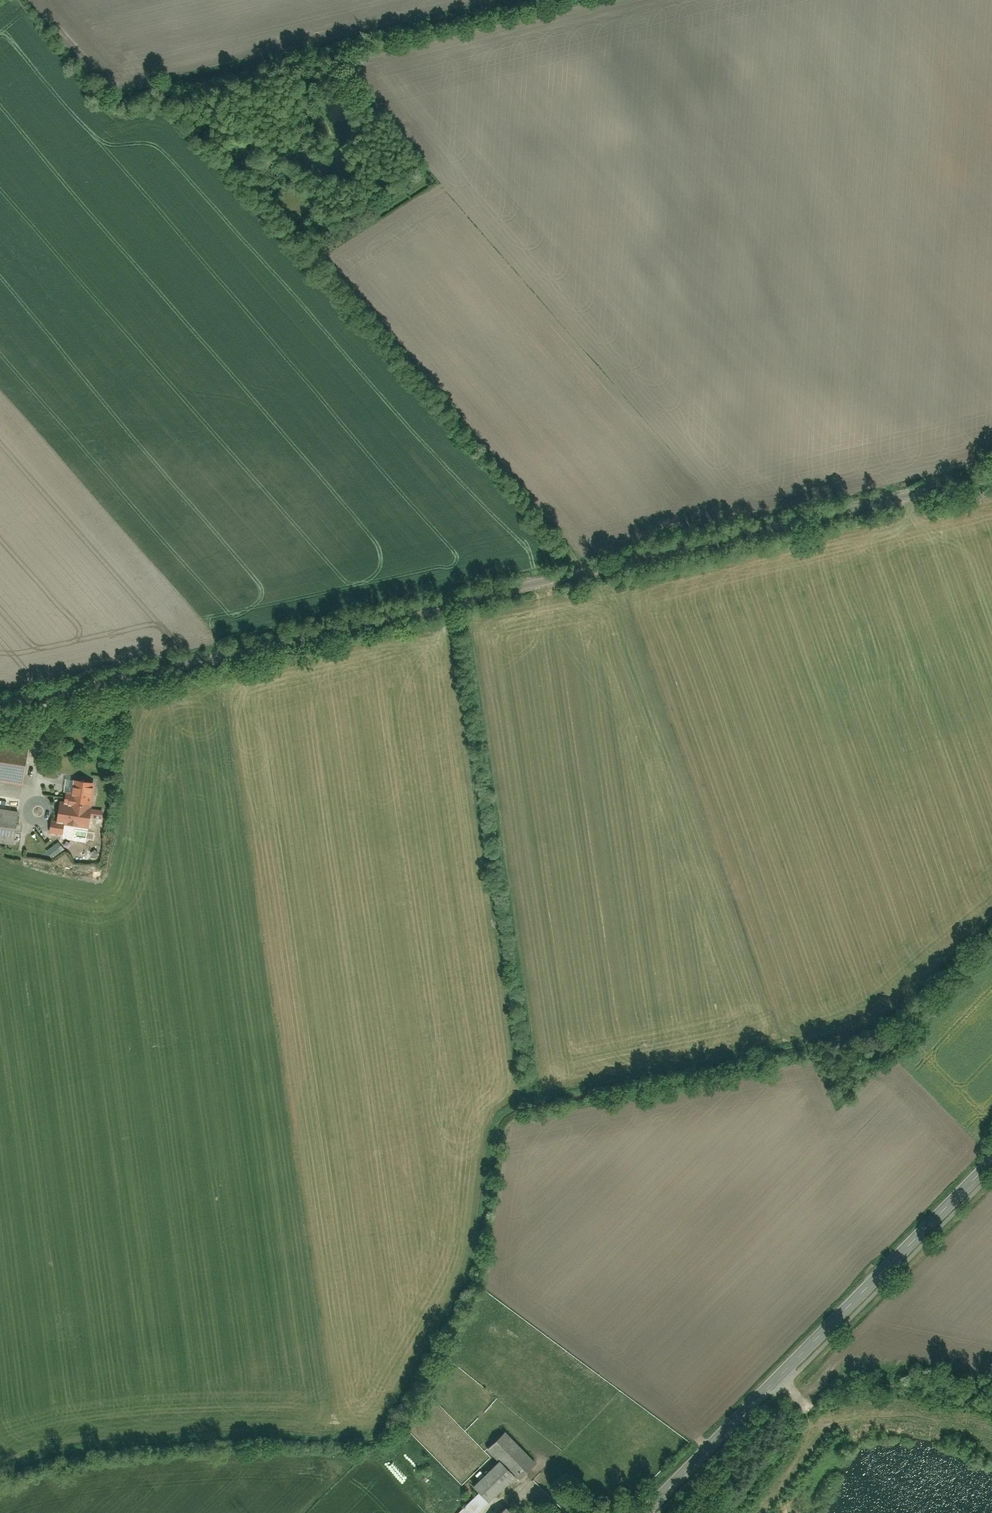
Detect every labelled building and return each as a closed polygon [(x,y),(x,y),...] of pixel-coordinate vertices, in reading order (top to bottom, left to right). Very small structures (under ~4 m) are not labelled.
[(23,784),(28,747),(0,744),(0,781),(23,784)] [(73,781),(69,804),(61,803),(58,822),(91,827),(94,808),(91,807),(94,784),(73,781)] [(14,845),(20,812),(0,808),(0,843),(14,845)] [(51,826),(49,836),(64,839),(66,829),(51,826)] [(505,1431),(488,1449),(520,1479),(537,1462),(505,1431)] [(476,1487),(481,1493),(461,1512),(481,1512),(516,1479),(500,1463),(476,1487)]
